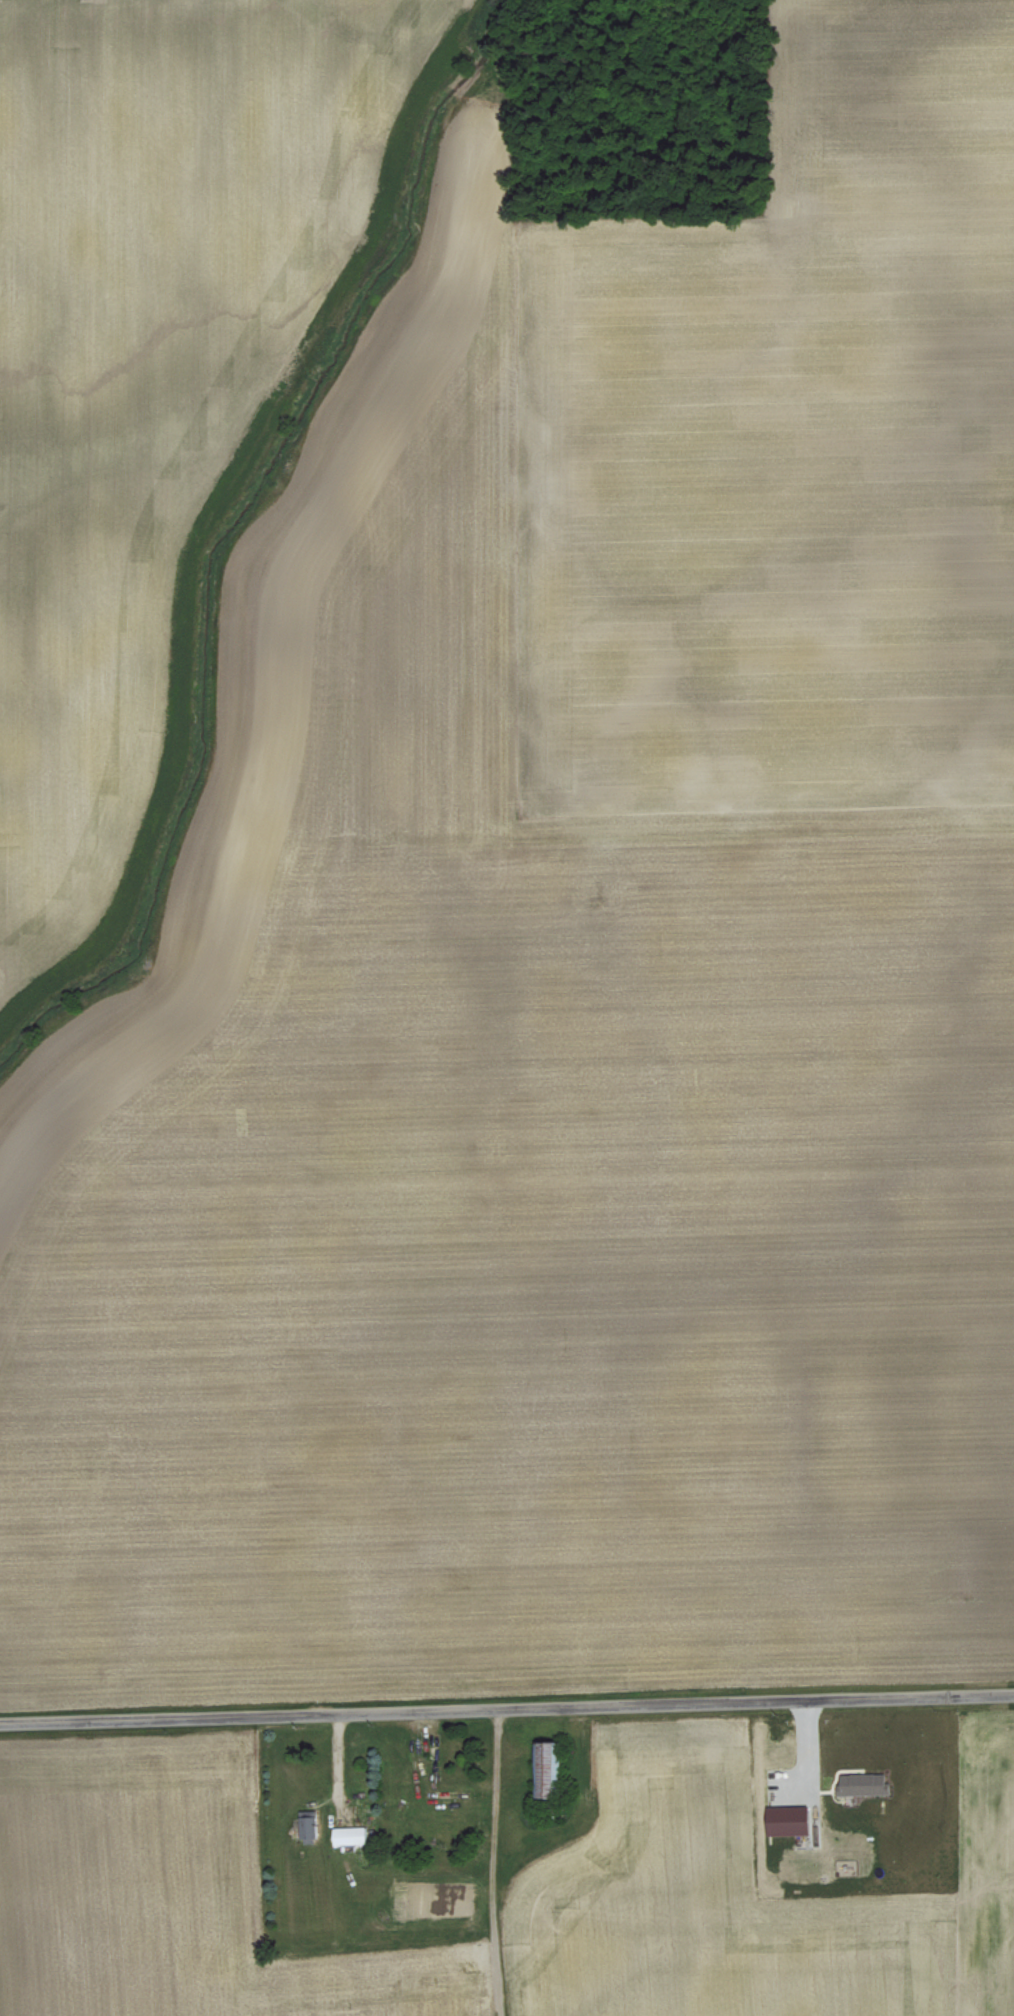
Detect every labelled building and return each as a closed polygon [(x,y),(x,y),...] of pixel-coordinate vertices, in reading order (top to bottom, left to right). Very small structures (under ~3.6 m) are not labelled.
[(561,1742),(537,1742),(539,1797),(563,1797),(561,1742)] [(858,1784),(858,1789),(888,1790),(888,1773),(849,1772),(849,1783),(858,1784)] [(770,1834),(812,1833),(812,1814),(795,1814),(794,1809),(781,1809),(781,1807),(769,1807),(770,1834)] [(335,1844),(368,1843),(368,1826),(335,1827),(335,1844)]
